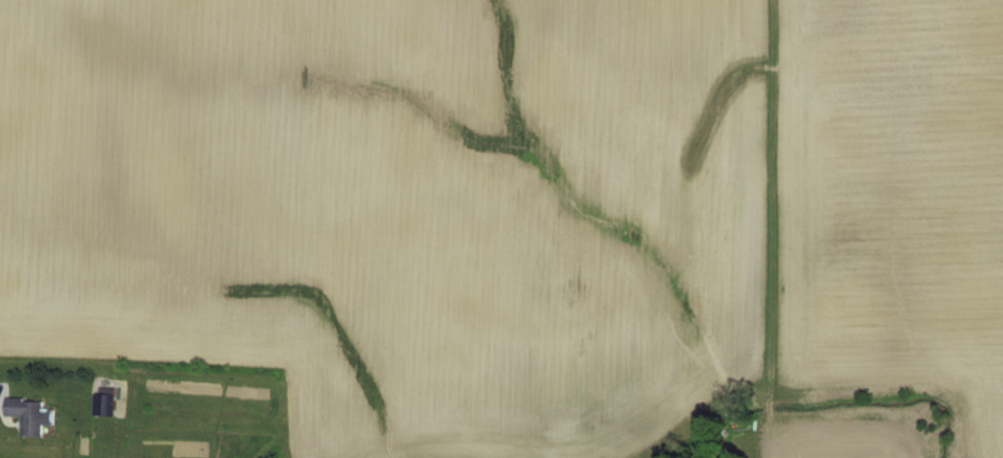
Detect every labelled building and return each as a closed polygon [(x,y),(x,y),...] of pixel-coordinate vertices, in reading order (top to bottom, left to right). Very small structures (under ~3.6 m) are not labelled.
[(100,415),(114,415),(114,389),(101,388),(100,415)] [(44,400),(6,399),(6,416),(22,416),(22,437),(43,438),(44,426),(52,426),(53,410),(43,409),(44,400)]
